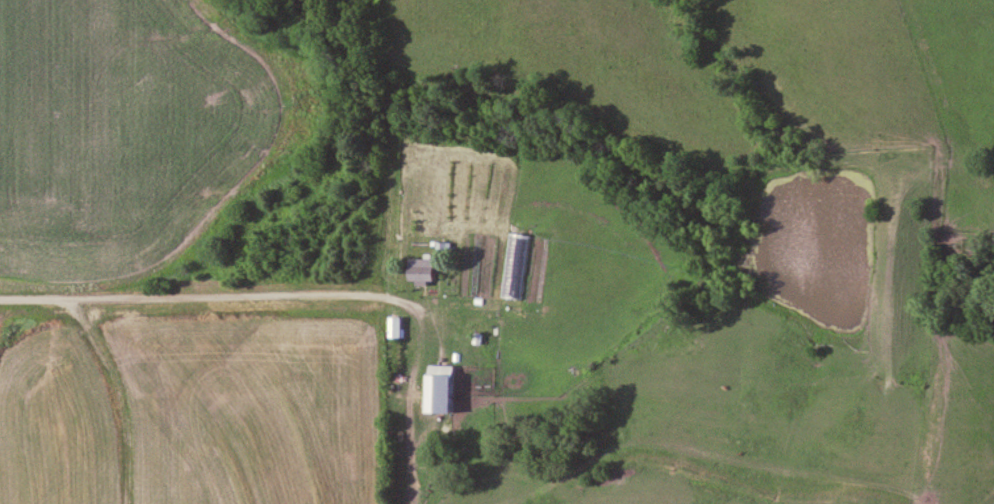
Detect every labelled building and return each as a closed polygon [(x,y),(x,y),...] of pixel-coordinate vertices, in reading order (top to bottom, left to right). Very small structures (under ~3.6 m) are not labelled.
[(410,282),(439,282),(439,260),(410,260),(410,282)] [(453,291),(471,291),(471,283),(491,283),(491,272),(453,272),(453,291)]
